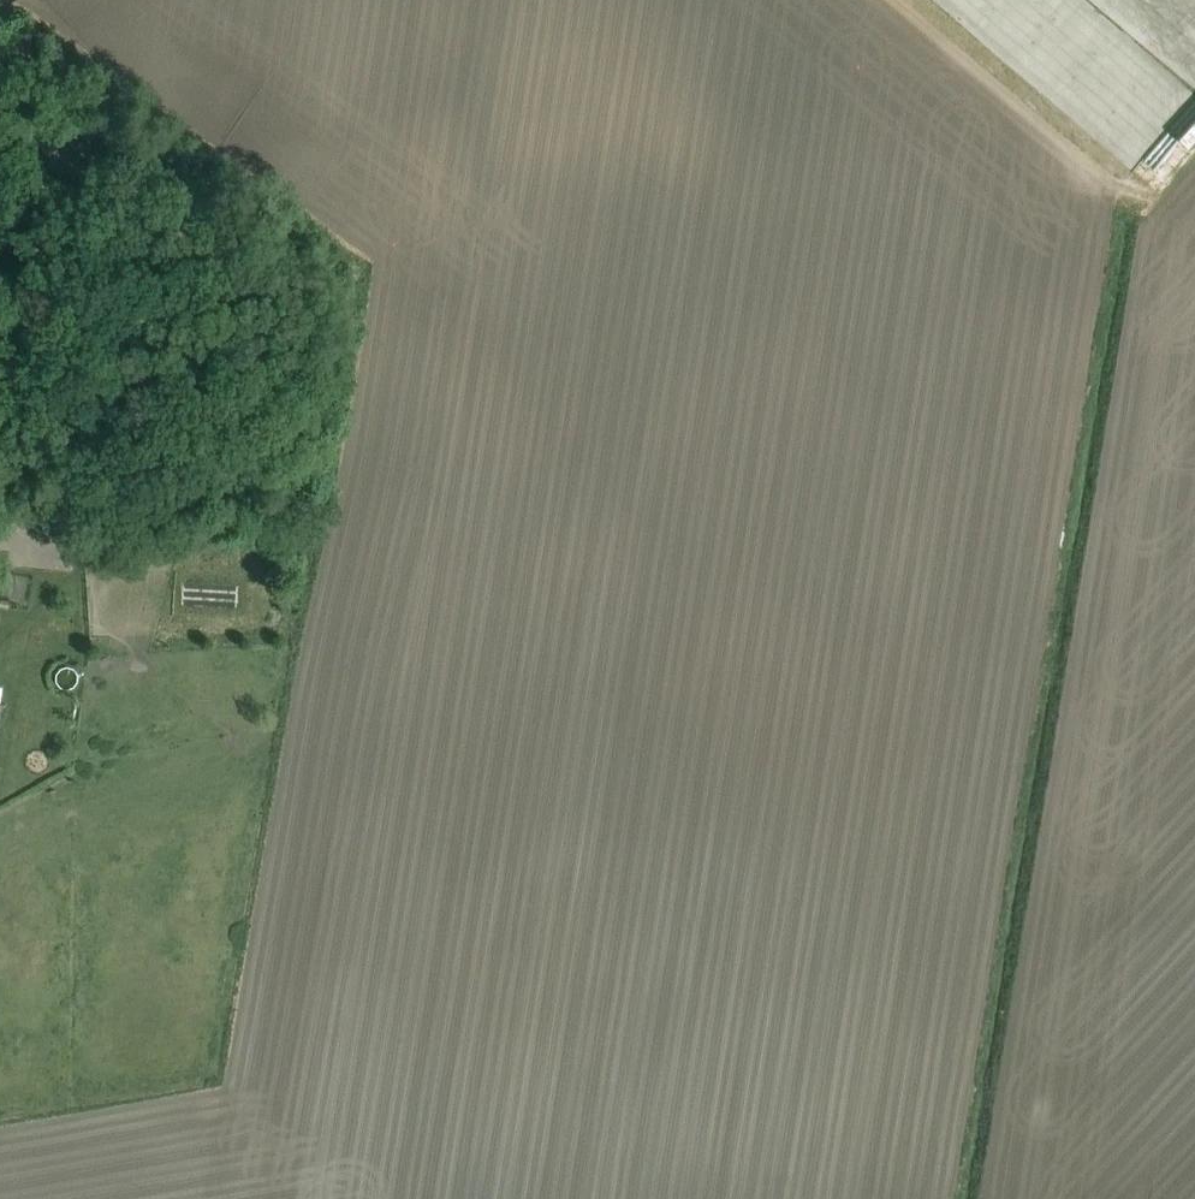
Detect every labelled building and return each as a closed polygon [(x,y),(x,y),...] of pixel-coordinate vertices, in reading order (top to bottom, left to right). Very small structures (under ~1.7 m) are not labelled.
[(1,601),(0,608),(9,610),(10,602),(1,601)]
